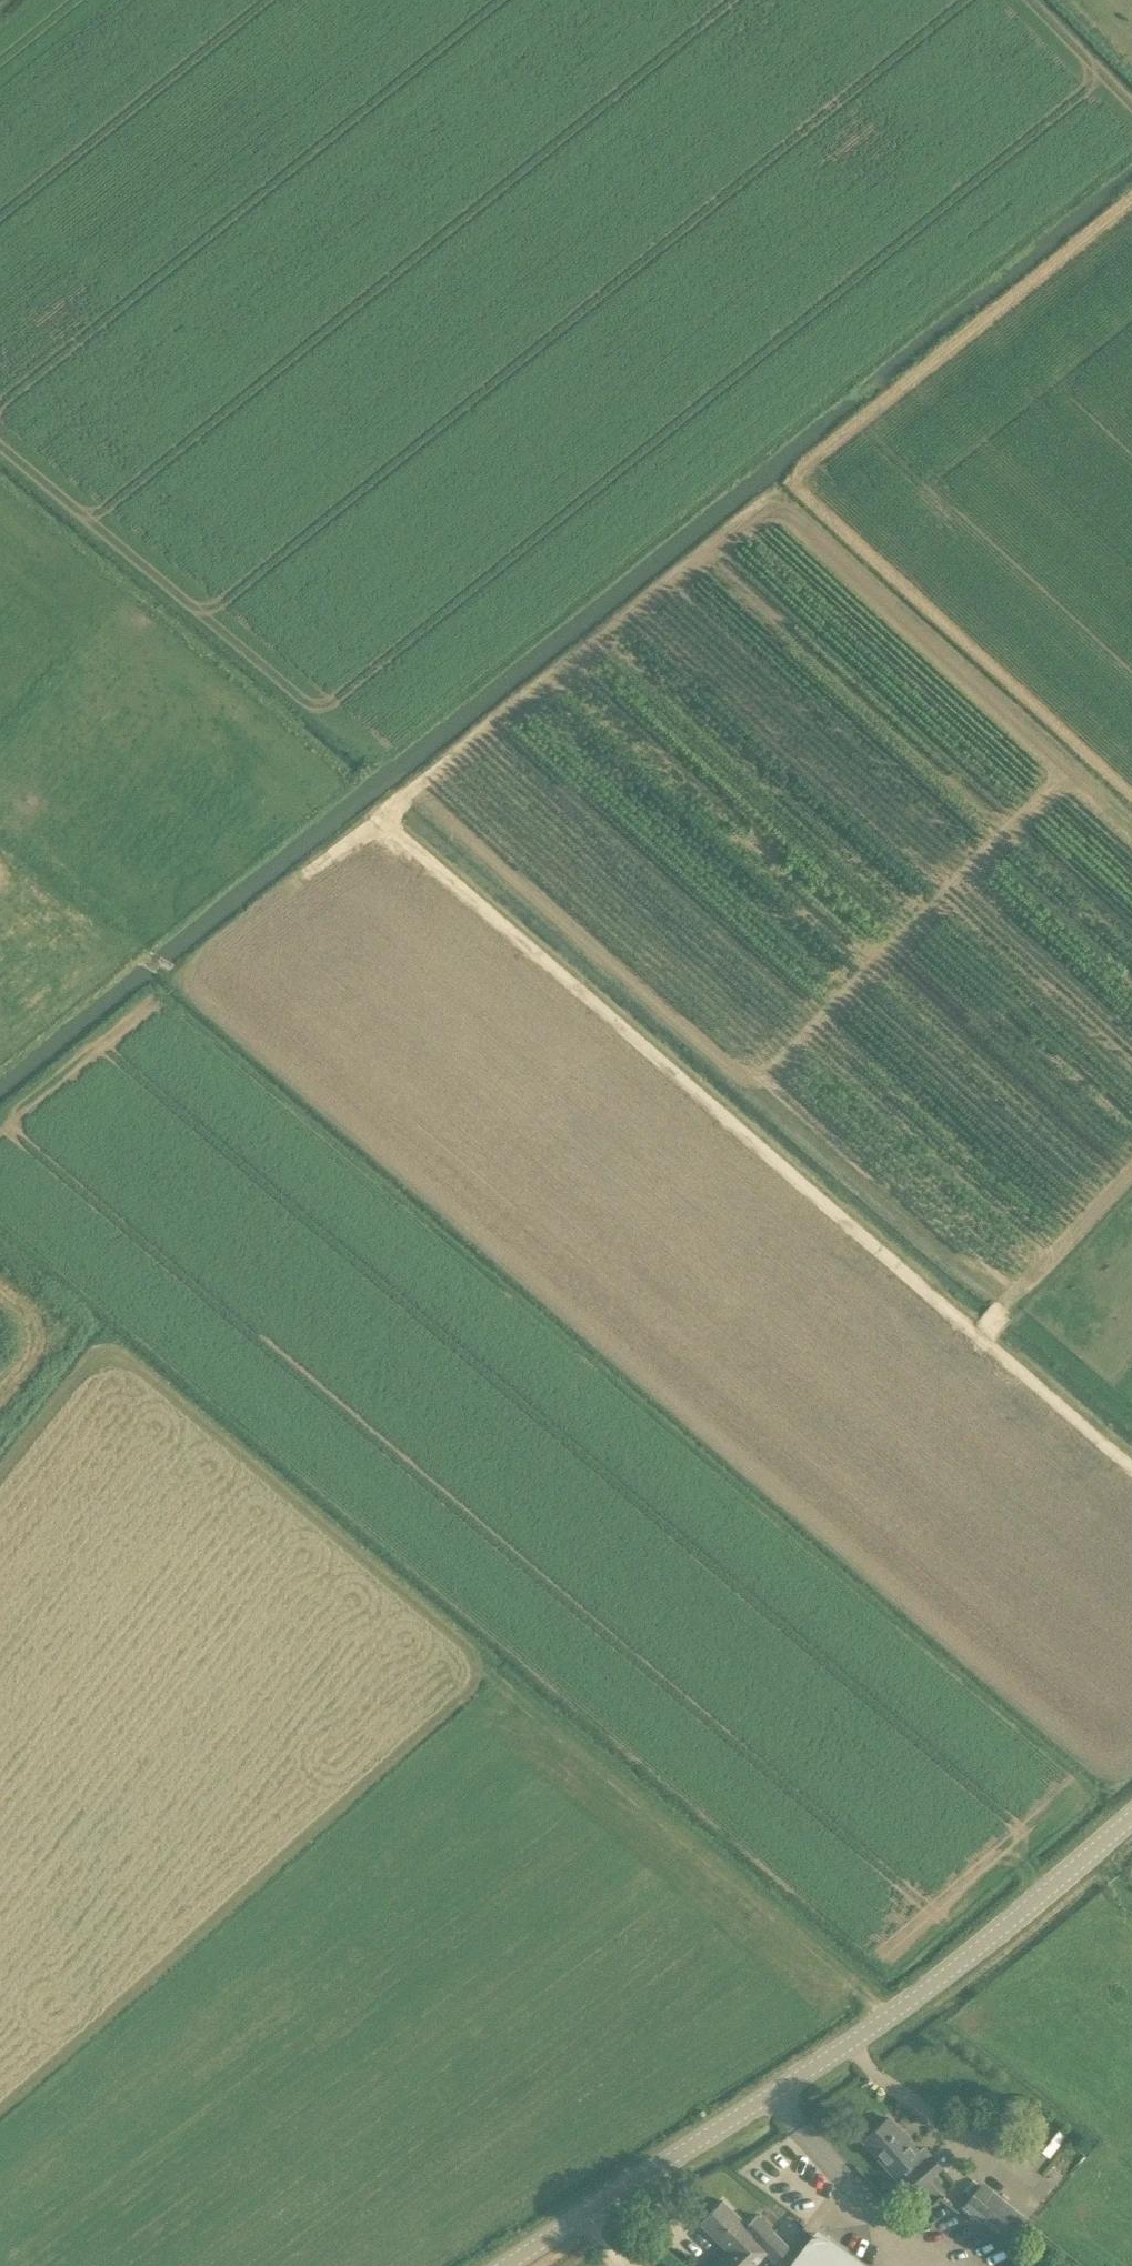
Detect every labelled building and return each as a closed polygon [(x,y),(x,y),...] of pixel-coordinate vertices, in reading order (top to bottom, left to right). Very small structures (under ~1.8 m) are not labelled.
[(931,2157),(923,2148),(919,2153),(888,2118),(863,2140),(894,2176),(903,2169),(909,2176),(918,2187),(940,2167),(931,2157)] [(1006,2243),(1027,2218),(983,2182),(962,2206),(1006,2243)] [(788,2247),(756,2215),(746,2225),(723,2201),(700,2224),(727,2251),(713,2265),(751,2265),(765,2253),(773,2262),(788,2247)] [(828,2242),(809,2244),(793,2265),(861,2265),(828,2242)]
